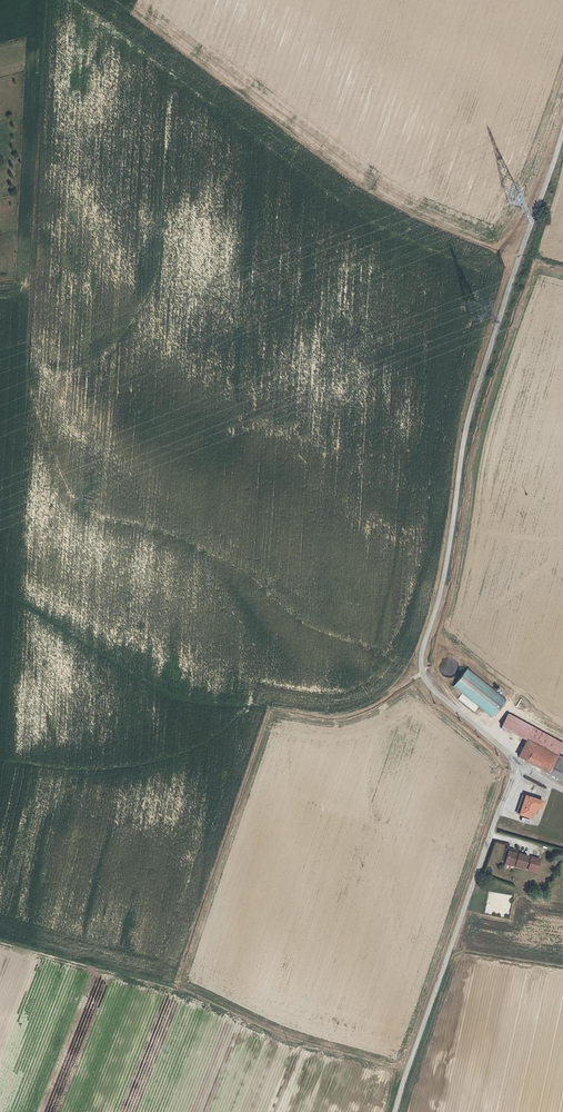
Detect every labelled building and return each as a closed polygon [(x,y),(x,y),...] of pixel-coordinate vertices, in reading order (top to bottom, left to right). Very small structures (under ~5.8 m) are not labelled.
[(506,703),(467,671),(453,688),(491,719),(506,703)] [(503,728),(530,741),(532,737),(535,730),(509,716),(503,728)] [(535,730),(532,737),(536,740),(534,744),(561,757),(562,753),(562,744),(536,729),(535,730)] [(520,758),(551,774),(561,757),(534,744),(536,740),(532,737),(530,741),(520,758)] [(561,757),(551,774),(562,780),(562,758),(561,757)] [(536,798),(523,795),(518,814),(531,817),(534,805),(536,798)] [(525,857),(506,853),(503,863),(508,864),(508,867),(522,871),(524,863),(525,857)] [(527,863),(524,863),(523,866),(526,867),(525,871),(535,874),(539,861),(529,858),(527,863)]
